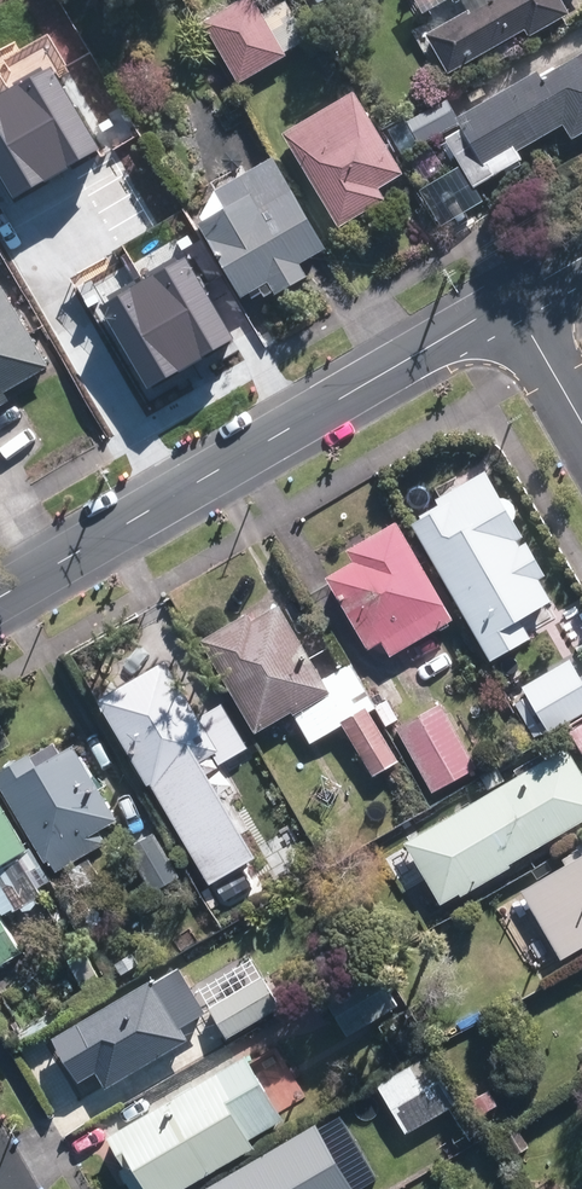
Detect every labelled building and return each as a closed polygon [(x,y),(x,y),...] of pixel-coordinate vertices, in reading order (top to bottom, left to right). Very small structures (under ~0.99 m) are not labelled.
[(292,0),(291,0),(269,13),(262,0),(239,0),(208,18),(244,80),(292,53),(289,48),(312,35),(292,0)] [(320,13),(344,0),(313,0),(320,13)] [(475,8),(434,31),(455,70),(531,29),(534,34),(575,12),(569,0),(471,0),(475,8)] [(468,112),(473,123),(455,133),(483,182),(530,155),(526,148),(572,121),(580,135),(581,134),(581,56),(560,68),(557,62),(468,112)] [(411,171),(363,87),(293,127),(348,222),(394,195),(388,184),(411,171)] [(453,97),(393,128),(405,151),(465,120),(453,97)] [(235,204),(211,218),(252,292),(280,276),(287,289),(317,273),(308,258),(333,244),(282,154),(225,186),(235,204)] [(98,350),(202,292),(162,221),(59,279),(98,350)] [(17,397),(12,387),(56,363),(11,280),(0,286),(0,406),(17,397)] [(512,528),(472,470),(393,523),(483,653),(546,610),(522,575),(530,570),(505,533),(512,528)] [(439,620),(381,519),(331,547),(338,560),(312,575),(353,646),(362,641),(372,658),(439,620)] [(307,678),(264,601),(190,642),(243,737),(275,719),(293,749),(317,736),(343,784),(379,764),(352,716),(360,711),(334,663),(307,678)] [(555,657),(503,686),(532,736),(581,708),(581,705),(555,657)] [(263,858),(155,660),(89,696),(197,894),(263,858)] [(462,766),(423,698),(375,726),(413,794),(462,766)] [(0,765),(0,782),(59,909),(95,892),(77,853),(93,845),(85,830),(105,821),(65,735),(0,765)] [(551,741),(384,837),(422,902),(581,809),(581,794),(551,741)] [(29,855),(0,800),(0,870),(29,855)] [(548,846),(555,858),(503,887),(545,963),(581,942),(581,828),(548,846)] [(0,897),(0,968),(33,949),(2,896),(0,897)] [(273,1008),(242,958),(182,995),(163,964),(51,1033),(89,1095),(201,1026),(212,1045),(273,1008)] [(240,1046),(89,1131),(122,1188),(174,1188),(285,1126),(240,1046)] [(411,1055),(358,1086),(388,1136),(441,1105),(411,1055)] [(314,1129),(210,1188),(349,1188),(314,1129)]
